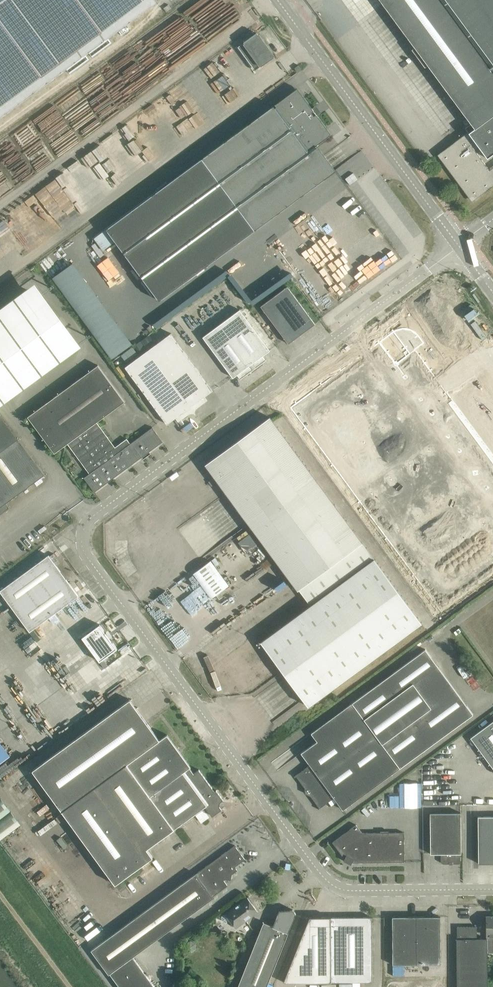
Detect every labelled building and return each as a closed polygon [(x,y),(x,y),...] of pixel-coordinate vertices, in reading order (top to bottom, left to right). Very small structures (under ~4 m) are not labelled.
[(157,1),(157,0),(0,0),(0,117),(157,1)] [(455,144),(440,155),(472,199),(488,188),(488,189),(492,186),(492,168),(490,170),(475,150),(479,147),(488,158),(492,154),(492,0),(380,0),(472,124),(466,128),(474,139),(470,143),(464,135),(454,142),(455,144)] [(243,42),(252,54),(266,45),(257,33),(249,38),(243,42)] [(266,45),(252,54),(261,67),(266,63),(274,57),(266,45)] [(116,240),(160,301),(300,197),(304,197),(305,194),(318,184),(326,178),(309,154),(317,148),(315,146),(331,134),(317,115),(319,113),(316,108),(313,110),(299,90),(295,90),(95,238),(103,250),(116,240)] [(354,172),(346,178),(350,185),(358,179),(354,172)] [(234,278),(252,301),(297,268),(280,244),(234,278)] [(81,344),(36,282),(0,308),(0,404),(81,344)] [(261,306),(289,344),(315,324),(310,316),(287,286),(261,306)] [(240,379),(266,360),(263,356),(270,350),(241,310),(204,338),(233,377),(237,375),(240,379)] [(295,410),(444,609),(492,574),(492,402),(441,339),(452,330),(439,312),(426,313),(423,313),(295,410)] [(171,333),(148,350),(194,413),(195,414),(196,414),(195,413),(197,408),(208,401),(205,396),(213,390),(171,333)] [(194,413),(148,350),(125,367),(161,416),(167,424),(176,418),(178,422),(190,414),(194,413)] [(84,477),(95,492),(163,441),(153,427),(130,444),(127,439),(115,447),(96,422),(125,401),(98,365),(28,416),(55,453),(68,443),(90,473),(84,477)] [(0,413),(0,515),(10,508),(6,502),(45,474),(0,413)] [(261,642),(309,706),(422,623),(270,417),(206,464),(298,590),(299,589),(311,605),(261,642)] [(79,596),(49,555),(0,590),(6,599),(8,602),(11,605),(30,631),(79,596)] [(211,560),(193,573),(211,598),(229,585),(211,560)] [(114,644),(92,661),(103,676),(126,660),(114,644)] [(310,765),(296,775),(296,776),(297,775),(307,788),(307,792),(311,794),(320,807),(319,808),(320,808),(334,797),(343,810),(400,768),(473,713),(425,650),(311,733),(318,741),(301,753),(310,765)] [(194,773),(190,767),(191,767),(167,734),(160,740),(130,699),(33,770),(115,884),(153,856),(147,848),(174,829),(206,805),(213,815),(223,808),(220,805),(221,801),(224,798),(217,789),(216,790),(200,768),(194,773)] [(492,768),(492,722),(471,738),(492,768)] [(9,755),(0,742),(0,761),(9,755)] [(441,861),(459,863),(461,853),(461,812),(430,813),(431,854),(441,853),(441,861)] [(479,853),(479,863),(492,863),(492,816),(478,816),(479,853)] [(344,860),(351,864),(352,862),(404,861),(404,832),(362,832),(356,824),(333,842),(345,858),(344,860)] [(228,885),(224,880),(226,879),(230,879),(231,875),(238,870),(235,866),(245,859),(235,845),(91,950),(109,975),(111,974),(120,986),(155,986),(133,958),(214,898),(213,896),(228,885)] [(225,914),(222,916),(222,921),(227,923),(230,920),(236,928),(250,917),(258,911),(250,900),(251,899),(249,896),(247,897),(226,913),(225,913),(225,914)] [(296,913),(295,911),(279,911),(273,925),(264,922),(260,931),(238,986),(267,986),(296,913)] [(310,917),(284,981),(332,982),(342,981),(373,981),(372,926),(372,916),(331,917),(310,917)] [(417,964),(417,916),(393,916),(393,964),(417,964)] [(441,916),(417,916),(417,964),(441,964),(441,916)] [(477,939),(477,926),(457,926),(457,939),(457,949),(457,986),(488,986),(488,952),(492,952),(492,916),(487,916),(487,938),(477,939)]
